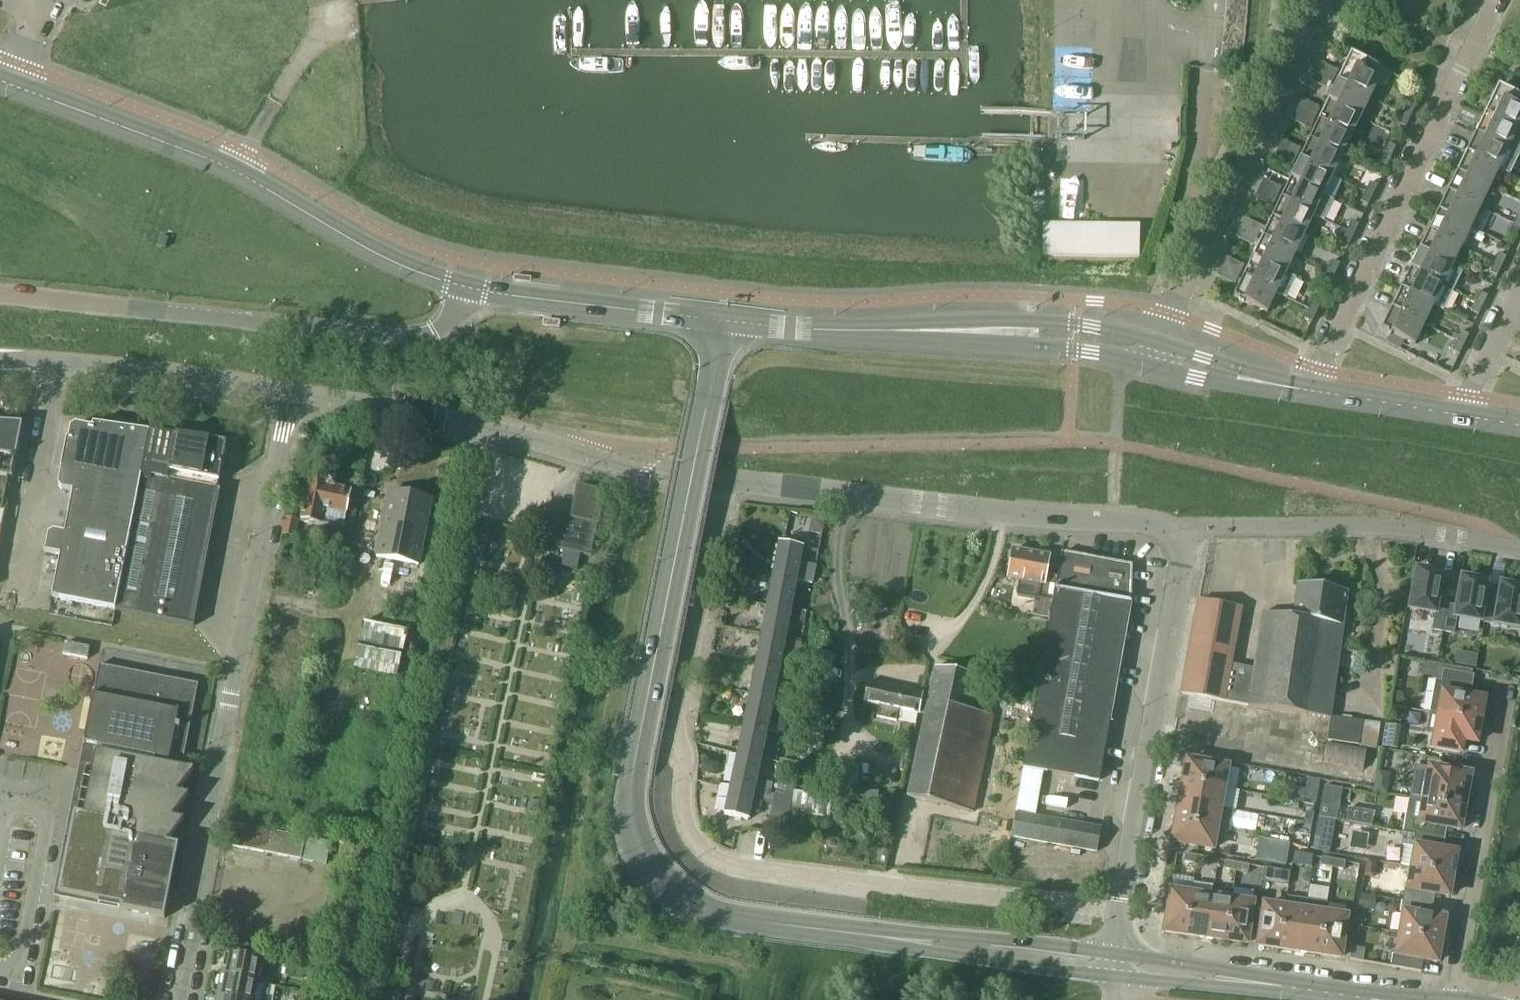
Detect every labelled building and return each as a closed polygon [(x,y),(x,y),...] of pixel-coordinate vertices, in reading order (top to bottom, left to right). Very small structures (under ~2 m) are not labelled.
[(1350,54),(1346,63),(1336,83),(1369,99),(1377,83),(1384,86),(1390,73),(1350,54)] [(1332,90),(1341,69),(1321,61),(1312,82),(1332,90)] [(1369,99),(1336,83),(1327,102),(1360,118),(1369,99)] [(1484,115),(1517,131),(1519,124),(1519,97),(1498,86),(1484,115)] [(1360,118),(1327,102),(1318,122),(1351,138),(1360,118)] [(1407,105),(1402,115),(1410,118),(1414,109),(1407,105)] [(1410,118),(1402,115),(1398,124),(1405,128),(1410,118)] [(1484,115),(1475,134),(1518,155),(1519,152),(1519,132),(1517,131),(1484,115)] [(1351,138),(1318,122),(1308,141),(1341,157),(1351,138)] [(1518,155),(1475,134),(1465,154),(1498,170),(1509,175),(1518,155)] [(1341,157),(1308,141),(1299,161),(1332,177),(1341,157)] [(1388,144),(1384,153),(1391,157),(1395,148),(1388,144)] [(1391,157),(1384,153),(1379,163),(1386,167),(1391,157)] [(1498,170),(1465,154),(1456,173),(1489,189),(1498,170)] [(1332,177),(1299,161),(1290,180),(1322,196),(1332,177)] [(1489,189),(1456,173),(1447,193),(1479,209),(1489,189)] [(1333,201),(1322,196),(1290,180),(1280,200),(1313,216),(1324,221),(1333,201)] [(1369,183),(1365,192),(1372,196),(1377,187),(1369,183)] [(1372,196),(1365,192),(1360,202),(1367,206),(1372,196)] [(1479,209),(1447,193),(1437,212),(1470,228),(1479,209)] [(1313,216),(1280,200),(1271,219),(1304,235),(1313,216)] [(1470,228),(1437,212),(1428,232),(1461,248),(1470,228)] [(1245,217),(1237,237),(1255,244),(1263,224),(1245,217)] [(1304,235),(1271,219),(1262,239),(1294,255),(1304,235)] [(1351,222),(1346,231),(1353,235),(1358,225),(1351,222)] [(1139,257),(1139,225),(1042,224),(1042,256),(1139,257)] [(1519,228),(1512,225),(1508,234),(1515,238),(1519,228)] [(1353,235),(1346,231),(1341,241),(1349,245),(1353,235)] [(1461,248),(1428,232),(1419,251),(1451,267),(1461,248)] [(165,249),(169,239),(160,236),(157,246),(165,249)] [(1294,255),(1262,239),(1252,258),(1285,274),(1294,255)] [(1462,272),(1451,267),(1419,251),(1409,271),(1453,292),(1462,272)] [(1498,254),(1494,263),(1501,267),(1506,257),(1498,254)] [(1296,279),(1285,274),(1252,258),(1243,278),(1276,294),(1287,299),(1296,279)] [(1332,261),(1327,270),(1335,274),(1339,264),(1332,261)] [(1501,267),(1494,263),(1489,273),(1496,277),(1501,267)] [(1330,283),(1335,274),(1327,270),(1323,280),(1330,283)] [(1453,292),(1409,271),(1400,290),(1433,306),(1444,311),(1453,292)] [(1276,294),(1243,278),(1233,298),(1240,301),(1238,303),(1242,305),(1244,303),(1266,314),(1276,294)] [(1433,306),(1400,290),(1390,310),(1423,326),(1433,306)] [(1480,293),(1475,302),(1482,306),(1487,296),(1480,293)] [(1313,300),(1309,309),(1316,313),(1321,303),(1313,300)] [(1482,306),(1475,302),(1470,312),(1478,315),(1482,306)] [(1316,313),(1309,309),(1304,319),(1311,322),(1316,313)] [(1423,326),(1390,310),(1381,330),(1387,333),(1386,335),(1390,337),(1391,335),(1414,346),(1423,326)] [(1461,332),(1456,341),(1464,345),(1468,335),(1461,332)] [(1464,345),(1456,341),(1452,351),(1459,354),(1464,345)] [(22,424),(0,423),(0,475),(12,478),(22,424)] [(115,611),(140,485),(150,433),(93,425),(92,428),(75,425),(70,429),(68,440),(67,440),(61,469),(58,485),(61,490),(72,493),(64,534),(53,532),(48,536),(45,552),(44,553),(60,556),(52,598),(115,611)] [(229,444),(176,436),(150,433),(140,485),(115,611),(193,626),(229,444)] [(347,515),(352,492),(334,488),(335,483),(329,481),(329,479),(327,479),(328,477),(313,474),(312,476),(310,475),(307,493),(303,493),(300,504),(304,504),(301,522),(329,528),(343,531),(346,514),(347,515)] [(559,535),(556,534),(553,549),(590,557),(604,493),(577,487),(577,489),(571,516),(560,514),(558,527),(560,527),(559,535)] [(431,500),(389,492),(376,557),(418,565),(431,500)] [(297,522),(286,519),(282,535),(294,537),(297,522)] [(813,519),(811,531),(821,533),(823,521),(813,519)] [(341,540),(343,531),(329,528),(328,537),(341,540)] [(800,563),(802,549),(803,548),(779,543),(772,576),(796,581),(800,563)] [(1050,620),(1057,579),(1045,577),(1049,557),(1012,551),(1007,580),(1019,582),(1016,597),(1042,601),(1039,618),(1050,620)] [(1098,782),(1130,603),(1130,567),(1061,554),(1057,579),(1050,620),(1010,837),(1096,852),(1101,828),(1070,823),(1034,818),(1038,797),(1043,772),(1098,782)] [(1420,566),(1413,606),(1438,610),(1435,626),(1445,628),(1450,602),(1440,601),(1445,571),(1441,570),(1442,566),(1430,564),(1429,568),(1420,566)] [(1465,575),(1458,614),(1483,618),(1490,579),(1465,575)] [(791,610),(791,609),(796,581),(772,576),(766,605),(791,610)] [(1519,625),(1519,580),(1509,578),(1508,582),(1504,582),(1497,621),(1519,625)] [(1329,719),(1347,592),(1297,584),(1292,619),(1262,613),(1254,669),(1252,684),(1248,707),(1329,719)] [(1230,665),(1241,609),(1198,601),(1180,694),(1248,707),(1252,684),(1254,669),(1230,665)] [(791,610),(766,605),(760,636),(785,641),(789,621),(804,623),(806,612),(791,609),(791,610)] [(397,676),(407,632),(363,623),(353,668),(397,676)] [(798,660),(801,644),(785,641),(760,636),(754,666),(779,671),(782,657),(798,660)] [(87,659),(89,649),(89,648),(65,643),(64,645),(63,655),(87,659)] [(1455,650),(1455,665),(1478,666),(1478,651),(1455,650)] [(177,794),(193,771),(182,769),(198,685),(99,665),(83,746),(84,746),(85,745),(98,747),(97,752),(96,752),(84,815),(75,813),(59,895),(120,906),(120,910),(164,919),(178,846),(167,843),(183,821),(172,818),(188,796),(177,794)] [(779,671),(754,666),(748,695),(773,700),(789,702),(792,687),(776,684),(779,671)] [(922,694),(869,682),(864,703),(879,706),(876,718),(896,722),(899,710),(925,716),(907,799),(972,813),(993,716),(970,711),(977,677),(935,668),(928,703),(921,701),(922,694)] [(1483,701),(1469,698),(1473,676),(1443,671),(1441,682),(1435,681),(1429,713),(1439,715),(1479,722),(1483,701)] [(384,719),(392,679),(353,672),(345,711),(384,719)] [(773,700),(748,695),(742,724),(767,729),(783,732),(786,717),(770,714),(773,700)] [(1475,743),(1479,722),(1439,715),(1435,735),(1431,734),(1429,748),(1459,753),(1462,741),(1475,743)] [(1330,717),(1327,741),(1358,746),(1362,722),(1330,717)] [(767,729),(742,724),(736,755),(760,760),(761,759),(777,763),(781,747),(764,744),(767,729)] [(1380,730),(1362,727),(1359,749),(1376,752),(1380,730)] [(1324,765),(1364,773),(1368,752),(1327,745),(1324,765)] [(756,780),(760,760),(736,755),(730,786),(771,794),(773,784),(756,780)] [(1013,764),(993,760),(990,777),(1010,781),(1013,764)] [(1227,768),(1187,761),(1183,781),(1223,789),(1227,768)] [(1464,809),(1469,777),(1470,776),(1418,766),(1412,800),(1464,809)] [(1311,779),(1309,791),(1317,793),(1319,781),(1311,779)] [(775,795),(771,794),(768,804),(772,805),(770,816),(785,819),(785,815),(788,816),(795,782),(788,781),(785,794),(776,792),(775,795)] [(1223,789),(1183,781),(1179,802),(1220,809),(1223,789)] [(748,821),(752,801),(768,804),(771,794),(730,786),(724,815),(748,821)] [(1324,786),(1318,818),(1335,821),(1340,789),(1324,786)] [(1464,809),(1412,800),(1411,800),(1405,833),(1444,840),(1446,828),(1460,831),(1464,809)] [(1220,809),(1179,802),(1176,822),(1216,829),(1220,809)] [(1371,824),(1373,814),(1352,809),(1350,819),(1371,824)] [(1311,826),(1314,814),(1306,813),(1303,824),(1311,826)] [(763,824),(763,822),(763,821),(762,819),(761,818),(760,817),(758,816),(756,816),(755,816),(754,817),(752,818),(751,819),(751,821),(750,823),(751,824),(751,826),(752,827),(754,828),(755,829),(757,829),(758,829),(760,828),(761,827),(762,826),(763,824)] [(999,821),(997,833),(1008,835),(1011,823),(999,821)] [(1216,829),(1176,822),(1172,843),(1212,850),(1216,829)] [(1309,838),(1311,826),(1303,824),(1295,822),(1293,834),(1301,836),(1309,838)] [(300,860),(304,838),(234,824),(230,846),(300,860)] [(1444,840),(1405,833),(1403,846),(1404,846),(1400,866),(1412,868),(1452,875),(1456,854),(1442,852),(1444,840)] [(1306,849),(1309,838),(1301,836),(1299,847),(1306,849)] [(1314,838),(1312,850),(1329,853),(1331,841),(1314,838)] [(1282,841),(1279,853),(1287,855),(1290,843),(1282,841)] [(1285,867),(1287,855),(1279,853),(1277,865),(1285,867)] [(1303,863),(1305,856),(1293,853),(1291,861),(1303,863)] [(1197,856),(1185,854),(1183,862),(1195,864),(1197,856)] [(1208,859),(1197,856),(1195,864),(1207,867),(1208,859)] [(1320,866),(1332,868),(1333,860),(1321,858),(1320,866)] [(1345,862),(1333,860),(1332,868),(1344,870),(1345,862)] [(1367,861),(1364,877),(1372,878),(1374,863),(1367,861)] [(1237,864),(1225,862),(1223,869),(1235,872),(1237,864)] [(1248,866),(1237,864),(1235,872),(1247,874),(1248,866)] [(1452,875),(1412,868),(1408,888),(1404,888),(1402,901),(1433,906),(1435,894),(1448,897),(1452,875)] [(1277,879),(1289,881),(1290,873),(1278,871),(1277,879)] [(1191,895),(1170,892),(1164,932),(1185,935),(1191,895)] [(1211,898),(1191,895),(1185,935),(1205,938),(1211,898)] [(1373,898),(1361,896),(1359,908),(1371,910),(1373,898)] [(1299,952),(1307,900),(1286,897),(1285,909),(1279,949),(1299,952)] [(1232,901),(1211,898),(1205,938),(1226,941),(1232,901)] [(1320,955),(1326,915),(1327,903),(1307,900),(1299,952),(1320,955)] [(1252,904),(1232,901),(1226,941),(1246,944),(1252,904)] [(1444,920),(1431,918),(1433,906),(1402,901),(1400,914),(1404,914),(1400,935),(1440,942),(1444,920)] [(1279,949),(1285,909),(1264,906),(1258,946),(1279,949)] [(1340,958),(1346,918),(1326,915),(1320,955),(1340,958)] [(1440,942),(1400,935),(1397,955),(1393,954),(1390,967),(1421,973),(1423,960),(1436,963),(1440,942)] [(1365,950),(1351,948),(1349,960),(1363,962),(1365,950)] [(263,961),(225,954),(222,968),(226,969),(225,974),(221,973),(221,975),(258,982),(263,961)] [(258,982),(221,975),(218,989),(222,990),(221,995),(217,995),(217,996),(235,999),(267,999),(270,985),(258,982)] [(302,983),(301,991),(313,994),(315,986),(302,983)] [(301,991),(299,999),(300,999),(312,999),(313,994),(301,991)]
